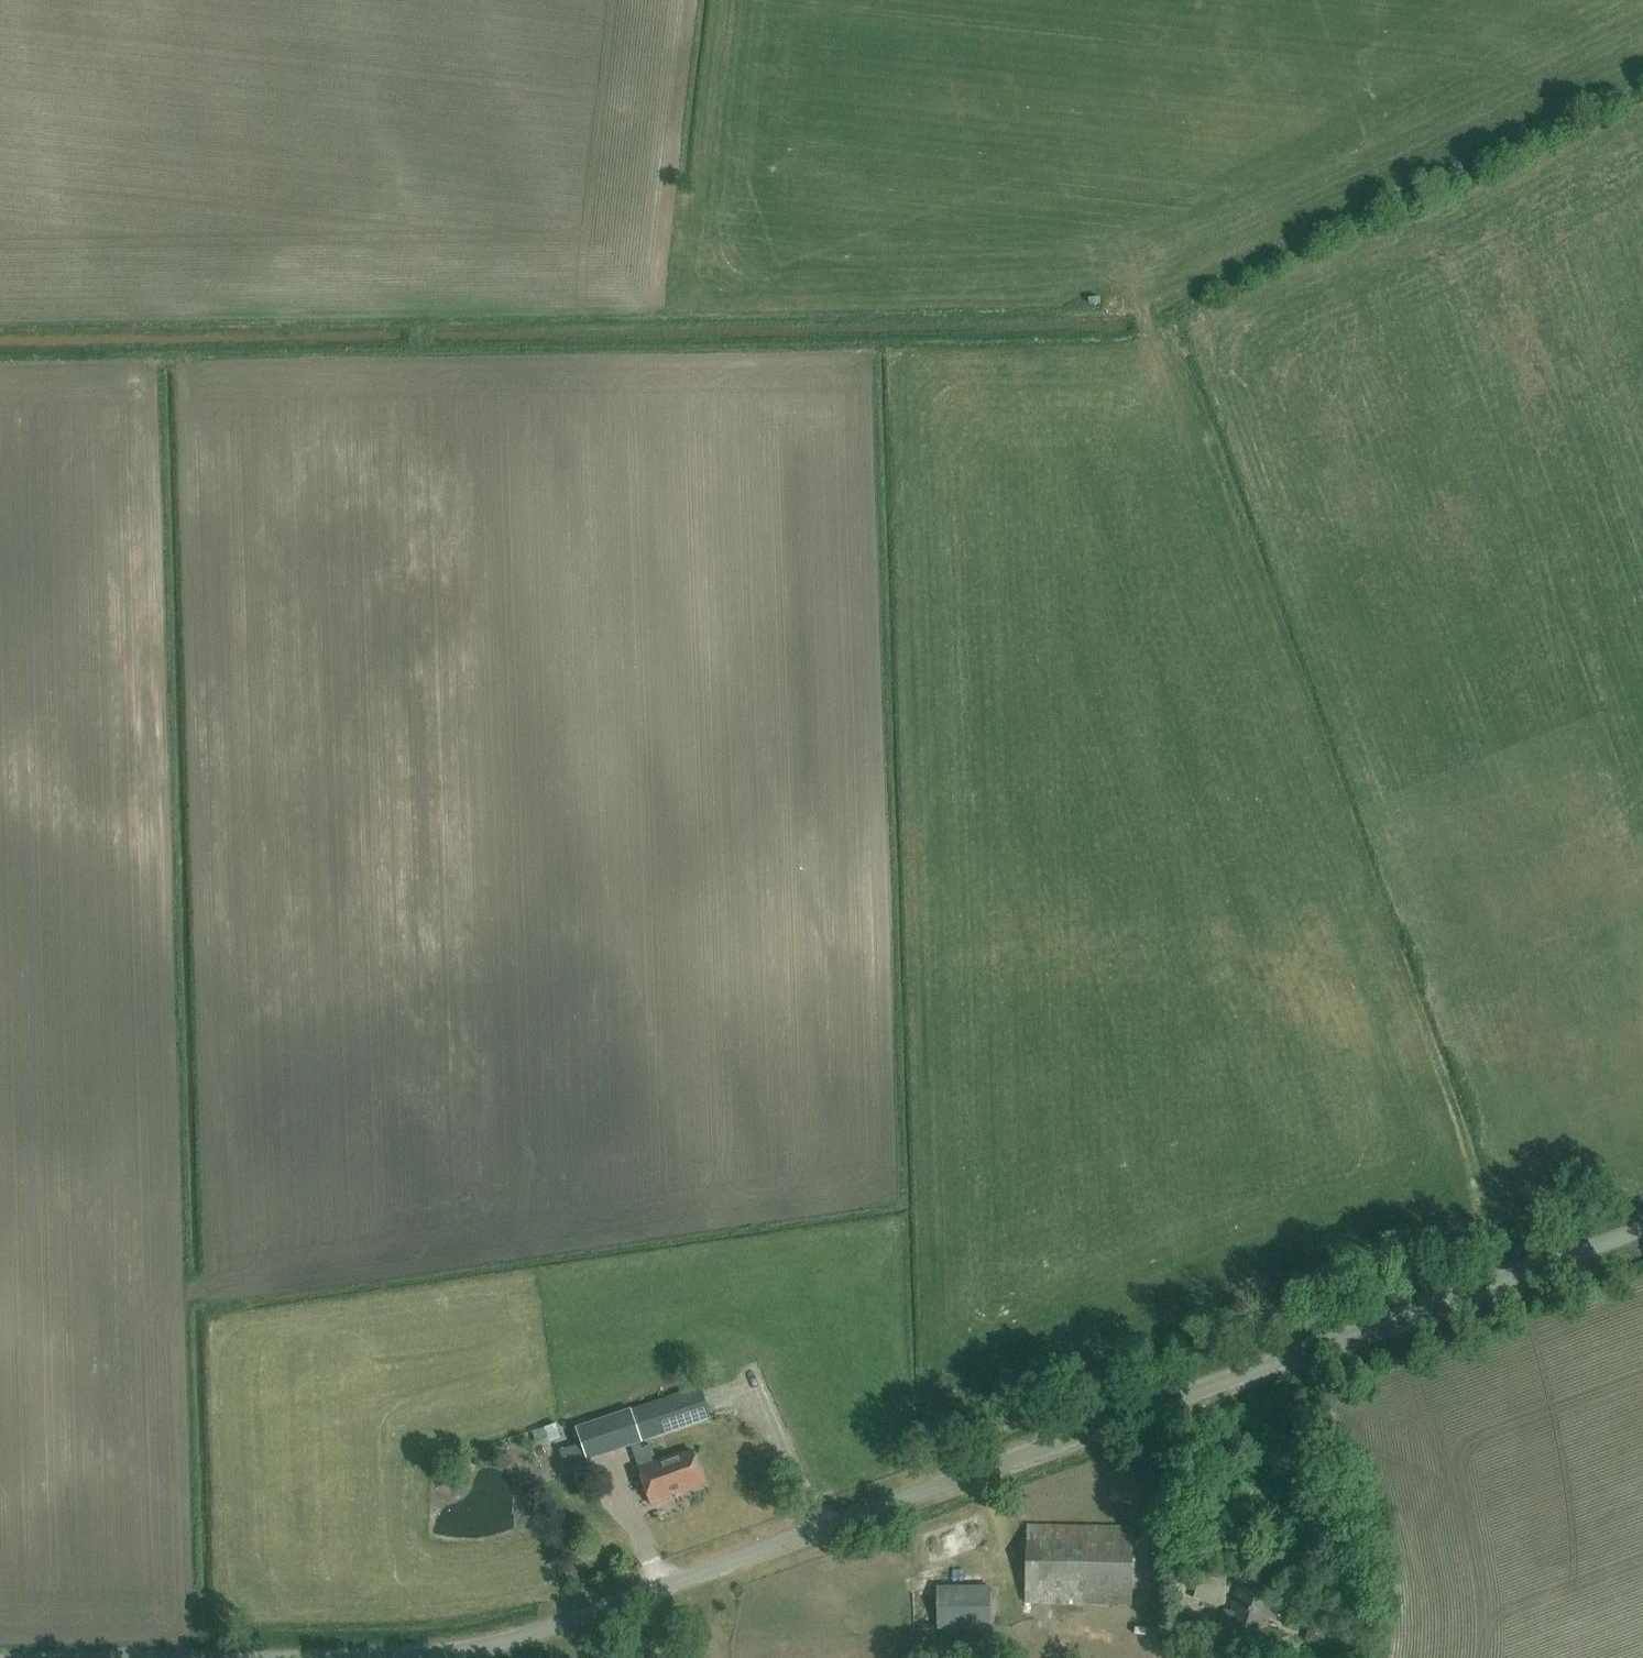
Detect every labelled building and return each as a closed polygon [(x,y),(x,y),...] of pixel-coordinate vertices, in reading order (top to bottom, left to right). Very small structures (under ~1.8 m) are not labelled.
[(709,1418),(698,1387),(574,1429),(585,1460),(629,1445),(637,1467),(636,1468),(649,1506),(669,1499),(668,1496),(703,1484),(692,1452),(677,1457),(675,1455),(646,1465),(638,1443),(709,1418)] [(946,1556),(982,1546),(975,1520),(940,1529),(946,1556)] [(1135,1526),(1029,1524),(1027,1601),(1134,1604),(1135,1526)] [(1198,1601),(1223,1606),(1228,1583),(1203,1578),(1198,1601)] [(994,1627),(993,1586),(939,1587),(939,1627),(978,1627),(978,1643),(990,1643),(990,1627),(994,1627)] [(1241,1586),(1233,1613),(1223,1610),(1215,1637),(1225,1640),(1224,1641),(1281,1657),(1286,1657),(1293,1635),(1268,1628),(1277,1597),(1241,1586)]
